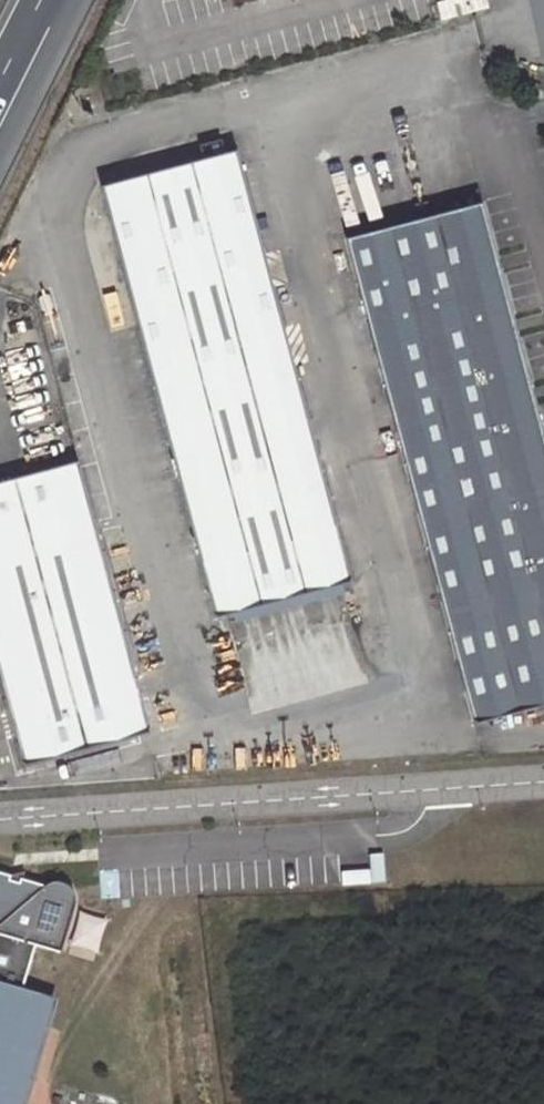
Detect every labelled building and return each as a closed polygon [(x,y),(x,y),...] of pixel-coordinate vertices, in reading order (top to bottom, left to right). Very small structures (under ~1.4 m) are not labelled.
[(491,0),(447,0),(451,12),(491,0)] [(242,145),(104,182),(210,579),(242,571),(236,547),(336,522),(242,145)] [(484,199),(352,233),(475,713),(543,695),(543,423),(484,199)] [(0,474),(0,665),(23,754),(148,722),(80,454),(0,474)] [(242,571),(210,579),(217,605),(349,571),(336,522),(236,547),(242,571)] [(0,864),(0,1103),(16,1103),(51,988),(21,979),(34,936),(60,944),(74,896),(75,893),(75,891),(75,889),(74,887),(73,885),(72,883),(70,880),(69,878),(66,877),(64,875),(61,874),(58,873),(56,873),(53,874),(50,874),(48,875),(46,876),(43,877),(0,864)]
